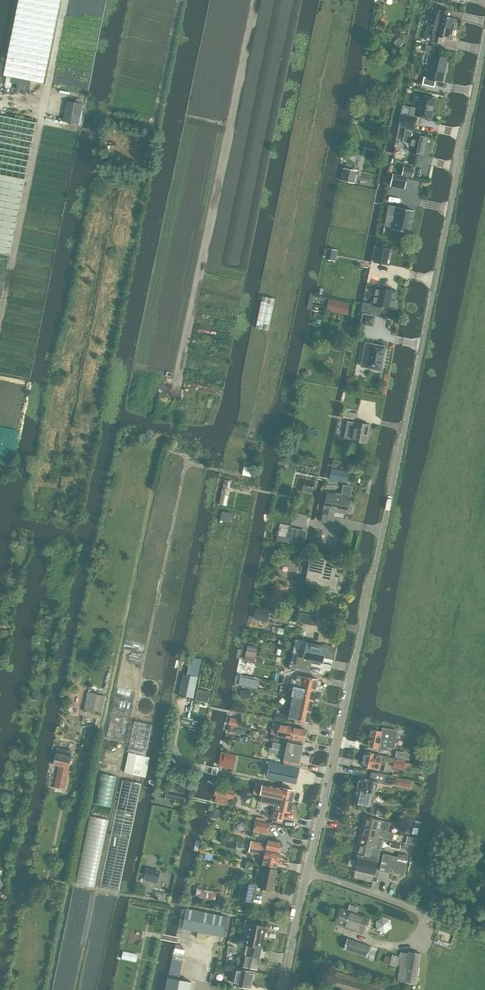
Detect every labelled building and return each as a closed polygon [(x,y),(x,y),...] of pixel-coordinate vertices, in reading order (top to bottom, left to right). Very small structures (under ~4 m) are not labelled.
[(60,0),(18,0),(3,75),(7,76),(5,85),(29,90),(30,81),(43,83),(60,0)] [(436,15),(434,24),(454,29),(456,18),(450,17),(452,12),(432,7),(430,13),(436,15)] [(424,40),(439,43),(444,45),(445,38),(451,40),(454,29),(434,24),(431,35),(426,34),(424,40)] [(399,37),(394,42),(399,47),(404,43),(399,37)] [(447,58),(431,55),(426,77),(424,77),(422,84),(434,87),(435,80),(442,82),(444,72),(445,68),(447,58)] [(430,119),(435,98),(420,95),(417,109),(411,107),(409,116),(403,115),(401,126),(414,129),(416,118),(416,117),(416,115),(430,119)] [(66,100),(62,121),(79,124),(83,103),(82,103),(83,100),(75,99),(75,102),(66,100)] [(36,123),(0,115),(0,253),(9,255),(36,123)] [(409,151),(422,154),(426,137),(419,136),(420,133),(405,129),(402,142),(411,144),(409,151)] [(412,177),(413,169),(404,167),(402,175),(412,177)] [(344,168),(341,181),(353,183),(355,177),(348,176),(350,170),(344,168)] [(390,185),(404,189),(407,177),(393,174),(390,185)] [(387,213),(396,215),(393,229),(408,233),(413,210),(398,207),(389,205),(387,213)] [(377,246),(374,261),(386,264),(389,249),(377,246)] [(326,257),(326,258),(333,260),(335,250),(328,248),(327,250),(326,257)] [(375,286),(372,305),(381,306),(381,307),(383,308),(383,307),(392,309),(393,307),(396,308),(397,300),(394,299),(396,291),(375,286)] [(268,330),(274,299),(262,296),(255,328),(268,330)] [(328,300),(327,307),(341,310),(342,303),(328,300)] [(375,316),(363,314),(361,323),(373,326),(375,316)] [(385,346),(366,343),(361,366),(380,370),(385,346)] [(343,411),(342,417),(356,420),(357,414),(343,411)] [(347,421),(344,438),(366,443),(369,425),(354,421),(354,422),(347,421)] [(289,451),(295,452),(297,440),(291,439),(289,451)] [(252,468),(244,466),(242,475),(250,476),(252,468)] [(331,469),(329,479),(349,483),(351,473),(331,469)] [(321,514),(320,521),(332,523),(334,516),(331,516),(332,510),(335,511),(346,513),(347,512),(351,511),(352,507),(348,504),(350,498),(344,496),(341,496),(342,494),(336,493),(335,495),(327,493),(322,514),(321,514)] [(222,511),(221,518),(229,520),(231,513),(222,511)] [(276,541),(287,543),(289,529),(278,527),(276,541)] [(25,546),(26,541),(25,541),(26,537),(20,536),(19,539),(18,539),(17,545),(25,546)] [(326,562),(318,561),(319,557),(310,555),(305,581),(312,583),(337,588),(339,578),(333,577),(335,568),(325,566),(326,562)] [(256,608),(254,618),(267,621),(269,611),(256,608)] [(302,613),(300,622),(314,625),(316,617),(302,613)] [(45,617),(43,625),(51,626),(52,619),(45,617)] [(289,668),(309,673),(310,673),(310,672),(308,672),(310,659),(312,659),(322,661),(325,647),(307,643),(307,641),(295,639),(289,668)] [(182,675),(178,697),(193,700),(197,677),(186,675),(182,675)] [(298,677),(296,686),(315,690),(317,679),(302,676),(302,678),(298,677)] [(240,677),(238,683),(256,687),(258,681),(240,677)] [(291,696),(313,701),(315,690),(296,686),(296,687),(293,686),(291,696)] [(251,691),(242,689),(240,696),(249,698),(251,691)] [(87,691),(84,710),(93,711),(93,710),(102,712),(105,696),(96,694),(97,693),(87,691)] [(288,707),(290,707),(310,712),(313,701),(291,696),(288,707)] [(308,722),(310,712),(290,707),(288,718),(308,722)] [(275,720),(285,722),(287,716),(276,713),(275,720)] [(228,725),(238,727),(239,719),(229,717),(228,725)] [(129,752),(124,772),(142,776),(145,777),(150,757),(144,756),(151,725),(134,721),(127,752),(129,752)] [(270,734),(285,737),(304,741),(307,730),(288,726),(287,726),(272,723),(270,734)] [(371,729),(367,745),(386,749),(387,746),(393,748),(397,730),(382,727),(381,731),(371,729)] [(273,742),(272,748),(300,754),(303,743),(288,740),(286,748),(281,747),(282,744),(273,742)] [(58,767),(54,786),(65,789),(72,751),(56,747),(52,766),(58,767)] [(285,755),(283,761),(298,765),(300,754),(272,748),(270,747),(268,753),(279,755),(279,754),(285,755)] [(365,751),(362,766),(378,770),(379,765),(384,766),(386,760),(388,761),(389,757),(381,755),(365,751)] [(408,760),(410,753),(396,751),(395,757),(408,760)] [(223,761),(234,763),(235,755),(225,753),(223,761)] [(395,759),(393,767),(403,769),(405,762),(395,759)] [(266,777),(295,783),(298,768),(270,762),(266,777)] [(393,784),(394,778),(384,775),(383,782),(393,784)] [(374,794),(377,780),(360,776),(357,790),(374,794)] [(260,794),(260,795),(261,795),(262,796),(291,802),(294,790),(280,787),(264,784),(263,784),(262,784),(260,794)] [(217,786),(215,795),(216,795),(229,798),(232,799),(234,790),(217,786)] [(371,806),(374,794),(357,790),(354,802),(371,806)] [(262,796),(260,802),(273,805),(270,819),(281,821),(283,811),(289,813),(291,802),(262,796)] [(386,816),(387,810),(377,808),(376,814),(386,816)] [(414,826),(416,816),(406,814),(403,823),(414,826)] [(388,832),(390,823),(382,821),(382,820),(366,817),(364,827),(388,832)] [(255,821),(253,831),(266,834),(268,824),(255,821)] [(364,827),(362,836),(378,840),(379,836),(383,836),(383,838),(392,840),(393,833),(388,832),(364,827)] [(380,849),(382,840),(378,840),(362,836),(360,845),(380,849)] [(414,845),(416,838),(407,836),(406,843),(414,845)] [(250,841),(249,846),(279,852),(280,848),(281,848),(282,844),(281,844),(281,842),(267,839),(266,844),(250,841)] [(360,845),(354,869),(375,874),(380,849),(360,845)] [(277,863),(277,861),(279,861),(279,857),(278,857),(279,852),(249,846),(248,852),(263,855),(261,865),(276,868),(277,863)] [(403,876),(407,859),(397,857),(383,854),(379,870),(403,876)] [(272,890),(276,870),(262,867),(258,887),(272,890)] [(147,868),(145,879),(155,881),(158,871),(147,868)] [(238,900),(239,900),(251,902),(253,892),(250,891),(251,884),(241,882),(238,900)] [(56,900),(58,891),(50,889),(49,899),(56,900)] [(340,908),(335,923),(363,933),(368,918),(356,914),(358,907),(350,905),(347,911),(340,908)] [(186,908),(182,928),(197,931),(196,937),(205,939),(206,933),(221,936),(225,916),(186,908)] [(246,931),(245,933),(263,937),(265,926),(245,922),(243,930),(246,931)] [(243,944),(247,945),(261,947),(263,937),(245,933),(243,944)] [(371,950),(372,947),(347,938),(344,949),(366,957),(369,949),(371,950)] [(243,951),(242,955),(258,958),(261,947),(247,945),(246,952),(243,951)] [(386,956),(383,962),(395,967),(396,964),(400,965),(397,981),(404,984),(405,981),(415,983),(420,953),(408,951),(408,953),(400,952),(399,956),(392,954),(391,957),(386,956)] [(258,958),(242,955),(239,954),(237,961),(237,965),(256,969),(258,958)] [(165,989),(189,989),(191,982),(179,979),(182,962),(172,960),(169,977),(167,977),(165,989)] [(217,964),(215,971),(221,973),(223,965),(217,964)] [(240,985),(250,987),(253,971),(234,968),(233,974),(235,974),(234,982),(241,983),(240,985)]
